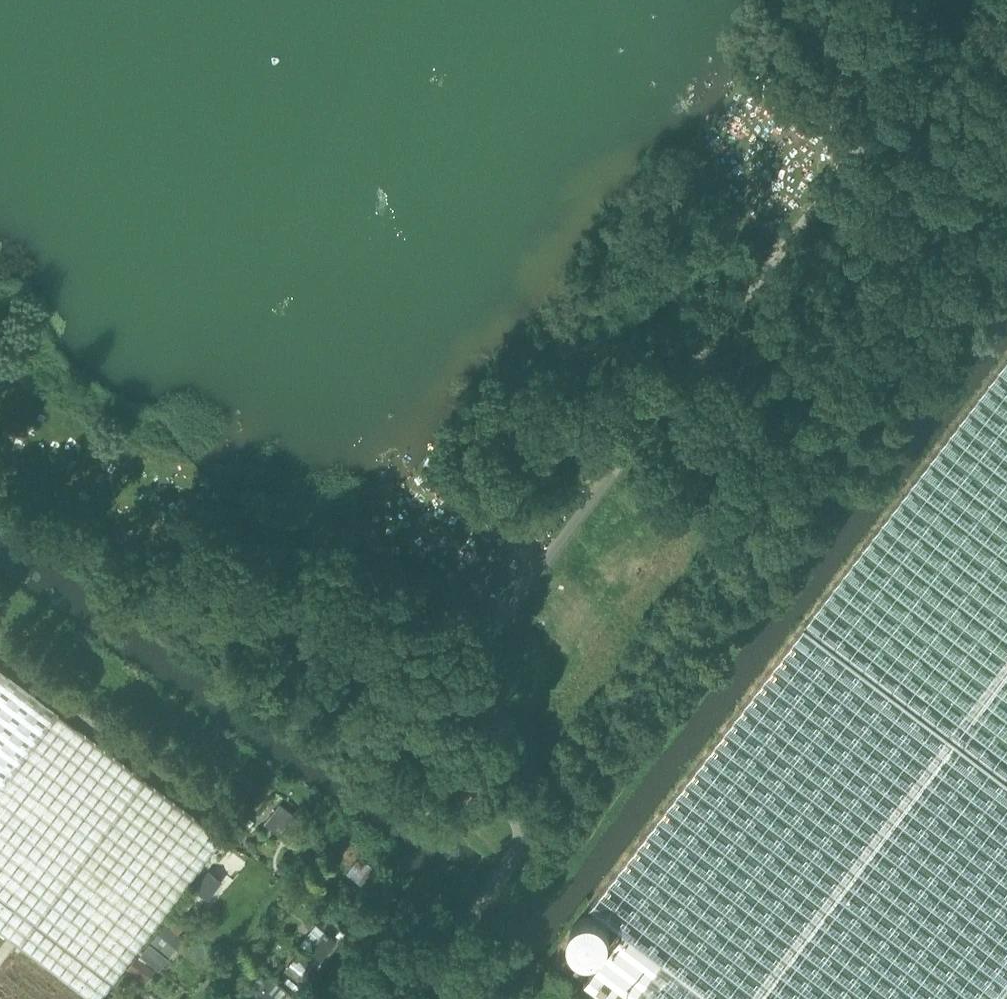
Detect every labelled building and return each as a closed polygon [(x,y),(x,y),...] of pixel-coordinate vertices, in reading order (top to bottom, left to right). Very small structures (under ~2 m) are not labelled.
[(1006,987),(1006,359),(806,625),(812,629),(592,909),(659,958),(628,998),(998,998),(1006,987)] [(87,998),(99,998),(220,840),(0,671),(0,934),(87,998)] [(279,800),(263,820),(278,832),(294,811),(279,800)] [(245,812),(237,822),(246,828),(253,817),(245,812)]
